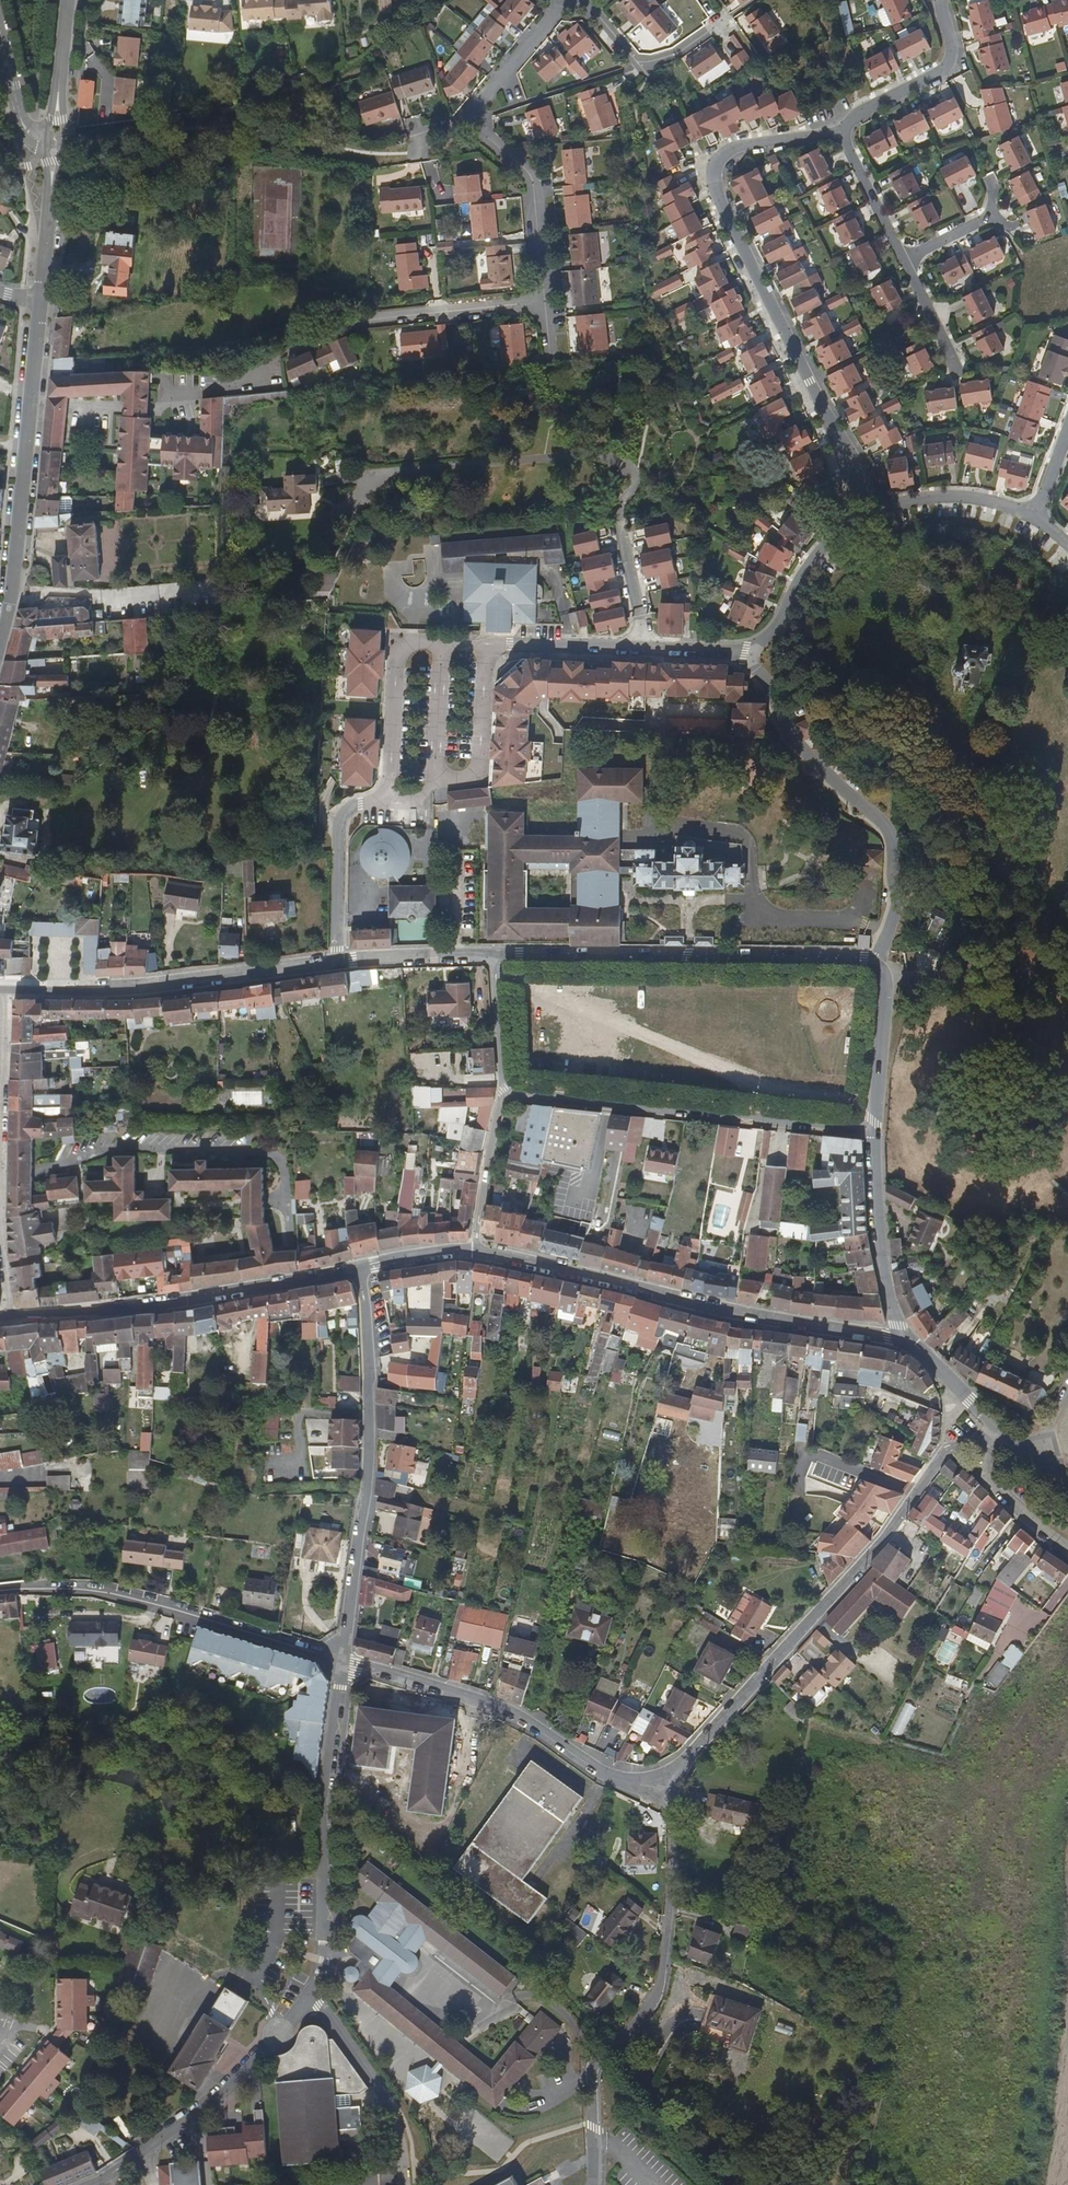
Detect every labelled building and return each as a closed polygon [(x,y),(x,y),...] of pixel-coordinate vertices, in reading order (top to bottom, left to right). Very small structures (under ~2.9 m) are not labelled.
[(150,27),(152,15),(146,14),(147,0),(123,0),(121,25),(150,27)] [(286,1),(274,2),(274,0),(268,0),(263,1),(263,0),(252,0),(253,1),(242,2),(244,24),(287,19),(286,3),(286,1)] [(288,22),(301,21),(301,18),(319,16),(319,23),(322,23),(320,0),(299,0),(299,2),(286,3),(287,19),(288,22)] [(322,23),(332,22),(330,0),(320,0),(322,23)] [(381,12),(393,11),(392,0),(380,0),(381,12)] [(534,6),(527,0),(509,0),(497,13),(509,23),(515,28),(534,6)] [(655,11),(645,0),(624,0),(620,3),(638,25),(641,23),(655,11)] [(887,30),(889,29),(891,29),(914,18),(907,6),(905,2),(908,0),(881,0),(886,10),(880,12),(880,15),(887,30)] [(977,41),(981,40),(995,36),(993,29),(998,27),(989,0),(969,0),(968,1),(973,17),(975,25),(972,26),(977,41)] [(1054,3),(1055,6),(1060,24),(1061,28),(1067,26),(1067,0),(1066,0),(1054,3)] [(837,3),(846,34),(854,32),(845,1),(837,3)] [(233,30),(231,11),(222,12),(222,7),(212,7),(212,4),(202,3),(201,6),(191,5),(189,30),(220,32),(220,31),(233,30)] [(1060,24),(1055,6),(1035,11),(1036,14),(1032,15),(1023,18),(1029,38),(1052,31),(1051,27),(1060,24)] [(660,7),(655,11),(641,23),(648,31),(649,30),(660,44),(678,29),(660,7)] [(503,30),(509,23),(497,13),(493,10),(475,32),(493,46),(505,31),(503,30)] [(763,17),(758,11),(746,19),(763,45),(764,44),(770,52),(784,42),(779,34),(780,33),(767,14),(763,17)] [(576,25),(568,32),(571,35),(579,28),(576,25)] [(564,59),(569,65),(576,74),(582,68),(576,61),(586,54),(595,46),(580,27),(579,28),(571,35),(568,32),(565,28),(555,36),(570,53),(564,59)] [(475,69),(493,46),(475,32),(457,54),(463,59),(475,69)] [(897,45),(906,64),(916,59),(922,56),(932,50),(923,32),(921,33),(918,32),(913,35),(912,37),(897,45)] [(735,34),(728,38),(735,53),(742,49),(735,34)] [(995,36),(981,40),(984,49),(979,51),(985,66),(986,66),(990,76),(1011,70),(1001,34),(995,36)] [(143,39),(123,38),(121,54),(119,54),(117,65),(140,67),(143,39)] [(595,46),(586,54),(591,60),(600,52),(595,46)] [(722,63),(711,46),(686,62),(698,80),(722,63)] [(564,59),(555,48),(549,53),(548,51),(532,65),(547,83),(569,65),(564,59)] [(745,50),(729,58),(738,75),(754,67),(745,50)] [(876,82),(886,77),(891,75),(902,69),(892,51),(877,58),(873,58),(868,61),(867,65),(876,82)] [(479,72),(475,69),(463,59),(446,79),(441,79),(446,95),(462,92),(479,72)] [(426,67),(391,78),(398,101),(433,90),(426,67)] [(116,106),(136,108),(138,80),(119,78),(116,106)] [(94,84),(82,83),(79,107),(92,107),(94,84)] [(600,88),(580,95),(592,133),(618,125),(608,94),(603,96),(600,88)] [(1002,88),(983,90),(989,109),(984,110),(992,136),(1015,129),(1002,88)] [(784,114),(778,100),(773,91),(757,99),(766,116),(773,130),(780,126),(777,118),(784,114)] [(778,100),(784,114),(788,122),(797,118),(801,127),(808,122),(793,92),(778,100)] [(392,120),(400,118),(391,93),(359,104),(367,126),(391,119),(392,120)] [(766,116),(757,99),(754,93),(738,102),(746,119),(754,133),(761,129),(757,121),(766,116)] [(746,119),(738,102),(735,96),(720,104),(734,133),(741,129),(738,123),(746,119)] [(966,118),(957,99),(947,104),(942,107),(931,112),(941,130),(943,129),(946,131),(950,128),(951,125),(966,118)] [(734,133),(720,104),(705,112),(715,135),(724,130),(727,137),(734,133)] [(530,123),(536,141),(558,134),(549,106),(526,114),(529,123),(530,123)] [(715,135),(705,112),(704,111),(687,120),(692,129),(697,138),(699,142),(707,138),(712,147),(719,143),(715,135)] [(931,130),(922,111),(913,116),(908,119),(896,124),(906,142),(909,142),(910,143),(915,141),(916,137),(931,130)] [(666,137),(681,163),(687,160),(682,150),(691,146),(690,142),(685,133),(680,123),(664,132),(666,137)] [(899,146),(890,127),(881,132),(875,135),(865,140),(874,159),(878,158),(878,159),(884,157),(884,154),(899,146)] [(697,138),(692,129),(685,133),(690,142),(697,138)] [(1015,172),(1034,163),(1026,145),(1027,144),(1025,139),(1023,140),(1021,136),(1002,146),(1015,172)] [(681,163),(666,137),(656,142),(671,172),(682,166),(681,163)] [(213,139),(189,141),(190,153),(214,151),(213,139)] [(834,174),(829,166),(826,159),(820,148),(802,157),(803,160),(801,162),(804,167),(807,168),(815,184),(834,174)] [(565,186),(583,185),(587,184),(583,149),(562,152),(565,186)] [(786,171),(778,156),(770,160),(777,175),(786,171)] [(950,185),(952,189),(962,184),(968,181),(979,176),(969,157),(967,158),(964,156),(959,159),(959,162),(943,170),(950,185)] [(910,166),(891,176),(895,184),(898,190),(903,202),(923,192),(922,189),(924,188),(921,182),(918,182),(910,166)] [(759,170),(732,184),(738,195),(740,194),(745,202),(742,204),(741,203),(737,206),(740,213),(760,203),(770,198),(763,183),(765,181),(759,170)] [(1025,205),(1044,196),(1036,179),(1037,178),(1035,173),(1033,173),(1031,171),(1013,180),(1018,190),(1021,197),(1025,205)] [(453,194),(454,205),(481,202),(479,176),(455,178),(456,186),(456,194),(453,194)] [(670,208),(698,195),(693,184),(681,190),(674,178),(659,186),(670,208)] [(844,187),(840,180),(821,189),(821,192),(820,194),(822,198),(825,199),(833,215),(852,205),(847,194),(844,187)] [(563,186),(568,230),(592,227),(588,195),(584,195),(583,185),(565,186),(563,186)] [(390,192),(389,188),(379,189),(381,214),(422,211),(420,189),(390,192)] [(779,194),(770,198),(760,203),(766,215),(753,221),(760,235),(771,229),(775,227),(784,223),(777,210),(785,206),(779,194)] [(698,195),(670,208),(667,210),(675,227),(698,215),(693,207),(702,202),(698,195)] [(930,195),(910,205),(915,215),(918,220),(924,231),(943,221),(943,216),(940,211),(938,210),(930,195)] [(8,198),(0,203),(0,207),(5,215),(14,208),(8,198)] [(497,238),(494,204),(470,206),(473,241),(497,238)] [(1030,212),(1034,224),(1036,230),(1040,240),(1060,233),(1053,216),(1055,215),(1052,208),(1050,207),(1049,205),(1030,212)] [(859,221),(854,212),(834,222),(835,225),(834,227),(836,232),(840,234),(847,247),(867,238),(862,228),(859,221)] [(698,215),(675,227),(682,242),(692,237),(698,234),(714,226),(711,219),(702,223),(698,215)] [(791,220),(784,223),(775,227),(779,234),(775,236),(777,241),(763,248),(771,263),(785,256),(789,254),(797,250),(789,235),(796,231),(791,220)] [(135,236),(108,233),(105,263),(111,264),(109,279),(108,278),(106,294),(128,296),(131,266),(133,267),(135,236)] [(597,269),(600,269),(597,233),(570,236),(571,250),(575,250),(577,270),(597,269)] [(698,234),(692,237),(695,242),(701,239),(698,234)] [(701,239),(695,242),(687,246),(691,254),(686,257),(692,270),(701,266),(708,262),(717,257),(711,245),(714,244),(712,242),(713,239),(709,235),(701,239)] [(1003,261),(1006,257),(996,238),(971,251),(981,270),(998,261),(999,263),(1003,261)] [(876,252),(871,242),(851,251),(853,254),(851,257),(853,262),(856,262),(865,279),(884,269),(878,257),(876,252)] [(427,276),(423,277),(420,277),(419,267),(416,243),(395,246),(400,291),(428,288),(427,276)] [(453,243),(437,244),(438,253),(454,251),(453,243)] [(505,246),(486,248),(489,280),(479,280),(480,290),(513,286),(512,273),(514,273),(514,269),(511,270),(510,257),(506,257),(505,246)] [(776,274),(784,290),(800,282),(803,280),(810,277),(803,262),(810,258),(804,246),(797,250),(789,254),(792,259),(788,262),(791,267),(787,269),(776,274)] [(4,271),(12,251),(0,247),(0,270),(4,271)] [(673,247),(657,255),(661,262),(677,254),(673,247)] [(975,273),(965,254),(940,267),(950,286),(953,284),(954,285),(956,285),(959,284),(959,281),(975,273)] [(711,267),(708,262),(701,266),(705,275),(710,272),(708,269),(711,267)] [(724,287),(730,284),(726,277),(727,274),(725,271),(722,269),(718,263),(711,267),(708,269),(710,272),(705,275),(696,279),(705,296),(717,290),(724,287)] [(573,284),(570,284),(573,307),(600,305),(597,269),(577,270),(573,271),(572,271),(573,284)] [(793,301),(801,317),(810,312),(816,308),(824,304),(817,290),(824,285),(817,273),(810,277),(803,280),(806,287),(803,289),(806,294),(793,301)] [(681,276),(665,284),(668,291),(684,283),(681,276)] [(905,306),(901,297),(898,290),(893,281),(874,290),(875,294),(874,295),(875,299),(879,300),(887,315),(905,306)] [(728,294),(724,287),(717,290),(723,302),(726,300),(724,296),(728,294)] [(713,307),(721,322),(745,309),(743,305),(745,302),(742,297),(740,297),(736,289),(728,294),(724,296),(726,300),(723,302),(713,307)] [(991,303),(984,289),(965,298),(970,308),(973,313),(978,324),(997,314),(997,309),(994,303),(991,303)] [(851,301),(848,295),(847,293),(827,303),(831,311),(851,301)] [(617,301),(619,309),(637,307),(641,302),(640,299),(617,301)] [(692,303),(677,310),(681,319),(697,311),(692,303)] [(816,308),(810,312),(814,319),(820,316),(816,308)] [(722,323),(747,311),(745,309),(721,322),(722,323)] [(814,332),(819,340),(824,337),(831,334),(837,331),(827,312),(820,316),(814,319),(804,324),(805,327),(804,331),(806,335),(810,334),(814,332)] [(609,351),(605,314),(576,317),(580,353),(609,351)] [(752,341),(757,338),(755,336),(757,334),(755,331),(753,330),(751,329),(749,329),(743,317),(717,331),(724,344),(729,341),(734,350),(745,344),(752,341)] [(72,318),(57,320),(50,378),(73,376),(72,359),(68,359),(72,318)] [(848,336),(864,328),(860,319),(843,327),(848,336)] [(504,369),(527,367),(523,324),(499,327),(504,369)] [(994,326),(975,335),(980,345),(984,351),(988,360),(1006,351),(1007,345),(1004,340),(1001,339),(994,326)] [(448,359),(447,341),(439,341),(438,331),(401,334),(403,359),(440,355),(440,360),(448,359)] [(831,334),(824,337),(828,343),(830,342),(833,347),(836,345),(831,334)] [(1067,363),(1067,341),(1057,337),(1050,356),(1067,363)] [(341,370),(357,363),(346,338),(332,344),(335,351),(333,351),(337,360),(341,370)] [(826,363),(829,370),(854,357),(846,340),(836,345),(833,347),(830,342),(828,343),(819,348),(822,355),(821,359),(823,362),(826,363)] [(757,351),(752,341),(745,344),(750,354),(757,351)] [(936,367),(931,357),(928,351),(923,342),(904,351),(912,367),(910,369),(913,374),(915,375),(917,377),(936,367)] [(331,346),(326,349),(332,363),(337,360),(333,351),(331,346)] [(763,370),(769,366),(765,359),(772,356),(770,350),(768,350),(766,346),(757,351),(750,354),(742,358),(750,376),(755,373),(763,370)] [(311,354),(287,364),(289,382),(329,364),(332,363),(326,349),(311,355),(311,354)] [(732,351),(718,358),(722,366),(736,359),(732,351)] [(1050,356),(1043,378),(1064,386),(1067,377),(1067,374),(1067,363),(1050,356)] [(332,363),(329,364),(333,373),(341,370),(337,360),(332,363)] [(858,363),(833,376),(837,383),(836,385),(838,390),(840,391),(844,397),(852,393),(855,391),(853,388),(858,386),(867,382),(858,363)] [(766,376),(763,370),(755,373),(760,384),(764,382),(763,378),(766,376)] [(760,405),(784,392),(781,387),(782,383),(781,380),(778,380),(774,372),(766,376),(763,378),(764,382),(760,384),(751,389),(760,405)] [(889,376),(886,372),(872,379),(875,388),(890,380),(889,376)] [(73,376),(50,378),(48,399),(67,398),(123,395),(122,404),(138,405),(138,406),(147,406),(149,373),(143,373),(125,374),(125,373),(73,376)] [(986,404),(992,403),(993,400),(995,399),(992,379),(964,383),(968,404),(984,402),(986,404)] [(741,381),(726,389),(731,400),(747,391),(741,381)] [(1042,418),(1044,418),(1052,396),(1051,396),(1053,390),(1031,382),(1029,389),(1030,390),(1023,411),(1042,418)] [(855,391),(852,393),(855,398),(862,395),(858,386),(853,388),(855,391)] [(944,411),(960,408),(957,388),(929,392),(932,413),(936,413),(937,415),(942,414),(944,411)] [(855,398),(851,400),(856,407),(850,410),(849,414),(850,417),(853,418),(855,421),(865,416),(871,413),(878,409),(869,391),(862,395),(855,398)] [(67,398),(48,399),(47,408),(66,410),(67,398)] [(118,474),(135,477),(134,492),(146,493),(149,466),(177,468),(176,482),(195,484),(197,470),(213,472),(213,470),(222,471),(223,423),(223,400),(223,398),(202,400),(200,439),(149,436),(145,436),(146,419),(121,417),(120,444),(122,445),(122,453),(119,453),(118,474)] [(884,406),(888,415),(904,407),(900,398),(884,406)] [(787,399),(762,412),(769,426),(761,430),(767,442),(783,435),(779,428),(783,425),(780,420),(794,413),(787,399)] [(138,405),(122,404),(121,417),(146,419),(147,406),(138,406),(138,405)] [(66,410),(47,408),(42,466),(50,467),(60,468),(66,410)] [(1038,433),(1040,434),(1043,425),(1040,424),(1042,418),(1023,411),(1012,439),(1033,446),(1038,433)] [(871,413),(865,416),(869,424),(876,421),(871,413)] [(869,424),(861,429),(868,444),(880,438),(882,443),(884,442),(888,449),(906,440),(899,427),(891,431),(884,417),(876,421),(869,424)] [(803,448),(810,444),(814,442),(812,437),(813,435),(812,432),(808,431),(804,434),(799,426),(787,432),(786,433),(795,452),(803,448)] [(918,434),(910,438),(913,453),(920,452),(918,434)] [(930,468),(958,463),(955,442),(939,445),(935,442),(930,443),(929,445),(927,447),(930,468)] [(972,443),(967,462),(977,465),(983,466),(996,469),(1000,450),(996,448),(997,447),(990,445),(988,447),(972,443)] [(811,454),(814,452),(810,444),(803,448),(807,456),(811,454)] [(810,478),(817,474),(827,469),(825,465),(825,462),(824,459),(821,458),(815,461),(811,454),(807,456),(794,463),(804,481),(810,478)] [(787,456),(774,463),(778,471),(792,464),(787,456)] [(918,484),(916,474),(916,471),(912,472),(911,468),(910,458),(890,460),(895,488),(905,486),(908,488),(913,488),(916,484),(918,484)] [(1005,461),(1001,476),(1008,477),(1007,485),(1029,490),(1034,468),(1033,468),(1035,461),(1022,458),(1021,465),(1005,461)] [(50,467),(42,466),(41,473),(50,474),(50,467)] [(916,474),(924,473),(923,466),(911,468),(912,472),(916,471),(916,474)] [(60,468),(50,467),(50,474),(59,475),(60,468)] [(50,474),(41,473),(38,499),(57,501),(57,497),(59,475),(50,474)] [(318,493),(317,476),(307,477),(307,473),(283,474),(283,487),(262,488),(262,506),(269,506),(269,511),(285,510),(285,514),(310,513),(310,493),(318,493)] [(135,477),(118,474),(116,492),(134,492),(135,477)] [(814,484),(821,482),(817,474),(810,478),(814,484)] [(805,494),(822,490),(821,482),(814,484),(804,486),(805,494)] [(115,512),(134,511),(134,509),(134,498),(116,498),(115,512)] [(57,501),(38,499),(37,517),(59,516),(59,511),(61,501),(57,501)] [(799,500),(798,499),(793,506),(808,516),(813,510),(799,500)] [(813,510),(808,516),(802,523),(806,526),(809,522),(817,513),(813,510)] [(59,516),(37,517),(35,528),(58,527),(59,516)] [(775,526),(762,516),(757,522),(770,533),(775,526)] [(806,526),(802,523),(794,517),(782,532),(786,535),(792,539),(804,549),(808,543),(810,543),(815,538),(814,536),(818,530),(809,522),(806,526)] [(656,547),(672,543),(675,542),(671,523),(638,531),(640,539),(649,537),(651,547),(656,547)] [(56,588),(74,588),(74,582),(99,580),(94,525),(69,527),(71,557),(54,559),(56,588)] [(582,554),(597,551),(602,550),(599,540),(610,537),(607,529),(574,536),(578,555),(582,554)] [(792,539),(786,535),(780,547),(782,549),(785,545),(788,547),(792,539)] [(1047,549),(1053,542),(1045,536),(1040,543),(1047,549)] [(537,627),(538,607),(539,603),(546,603),(547,593),(546,589),(544,587),(542,585),(539,585),(540,561),(547,562),(548,567),(569,565),(562,537),(449,546),(444,547),(446,576),(467,574),(466,624),(481,625),(490,626),(489,634),(514,635),(514,626),(537,627)] [(770,541),(760,559),(765,561),(772,565),(784,572),(788,567),(791,565),(793,561),(792,558),(796,552),(788,547),(785,545),(782,549),(780,547),(770,541)] [(672,543),(656,547),(657,552),(644,556),(647,567),(676,561),(672,543)] [(751,554),(734,544),(731,554),(747,562),(751,554)] [(597,551),(582,554),(586,572),(616,566),(613,554),(599,557),(597,551)] [(676,561),(647,567),(649,580),(663,577),(666,590),(682,586),(676,561)] [(765,572),(768,573),(772,565),(765,561),(760,574),(764,575),(765,572)] [(586,572),(590,590),(606,586),(605,580),(618,577),(616,566),(586,572)] [(760,595),(770,599),(772,593),(775,592),(777,588),(776,584),(778,577),(768,573),(765,572),(764,575),(760,574),(751,570),(744,590),(753,593),(760,595)] [(738,587),(723,582),(719,591),(734,597),(738,587)] [(601,606),(617,604),(624,602),(622,590),(608,593),(606,586),(590,590),(594,608),(601,606)] [(756,604),(760,595),(753,593),(749,605),(753,606),(754,603),(756,604)] [(176,614),(197,612),(195,598),(175,600),(176,614)] [(766,608),(756,604),(754,603),(753,606),(749,605),(740,601),(732,620),(757,630),(760,623),(763,622),(765,617),(764,614),(766,608)] [(675,635),(675,604),(663,603),(663,635),(675,635)] [(617,604),(601,606),(603,614),(596,615),(599,632),(611,630),(610,626),(614,625),(615,634),(623,632),(622,628),(629,626),(625,609),(619,610),(617,604)] [(693,622),(693,604),(675,604),(675,635),(686,635),(686,623),(693,622)] [(36,609),(19,610),(14,628),(62,625),(90,623),(89,612),(83,607),(36,611),(36,609)] [(580,615),(579,610),(578,608),(569,610),(572,621),(581,619),(580,615)] [(581,619),(582,625),(590,624),(586,609),(579,610),(580,615),(581,619)] [(147,654),(145,618),(123,621),(125,655),(147,654)] [(94,622),(90,623),(62,625),(63,638),(94,636),(94,622)] [(62,625),(14,628),(5,661),(26,660),(29,650),(38,649),(38,646),(36,646),(36,639),(63,638),(62,625)] [(387,680),(388,653),(383,653),(384,633),(355,631),(354,650),(352,650),(350,677),(352,678),(351,696),(380,698),(382,679),(387,680)] [(989,647),(966,646),(965,661),(961,661),(957,664),(955,666),(955,672),(956,676),(960,678),(963,678),(965,677),(966,682),(981,683),(981,670),(986,670),(987,664),(992,665),(992,653),(989,653),(989,647)] [(5,661),(0,685),(0,686),(36,686),(68,687),(68,675),(26,676),(25,668),(45,666),(45,659),(26,660),(5,661)] [(530,662),(532,661),(524,661),(499,683),(499,690),(530,662)] [(543,663),(530,662),(499,690),(498,703),(502,703),(500,741),(496,741),(493,789),(547,782),(549,735),(533,735),(534,718),(534,707),(539,707),(542,707),(543,663)] [(546,703),(552,703),(553,699),(555,668),(555,663),(543,663),(542,707),(546,703)] [(572,664),(570,704),(586,704),(587,700),(601,701),(601,699),(616,699),(616,702),(632,703),(632,697),(627,670),(627,668),(622,667),(622,664),(616,663),(616,670),(600,670),(600,672),(587,672),(588,665),(582,664),(582,668),(574,668),(574,664),(572,664)] [(568,704),(570,704),(572,664),(568,664),(568,668),(555,668),(553,699),(567,700),(568,704)] [(627,670),(632,697),(650,698),(651,664),(630,664),(629,668),(627,668),(627,670)] [(651,664),(650,698),(665,698),(664,692),(664,691),(661,689),(662,675),(665,673),(665,665),(651,664)] [(770,720),(769,706),(746,705),(746,692),(752,692),(752,685),(747,685),(747,677),(738,677),(737,680),(731,680),(731,669),(730,668),(719,666),(714,666),(682,665),(665,665),(665,673),(664,691),(664,692),(672,693),(671,697),(690,697),(691,693),(705,693),(705,698),(724,698),(724,694),(731,694),(731,704),(740,704),(741,709),(736,710),(736,730),(739,730),(739,737),(769,738),(769,726),(765,726),(765,720),(770,720)] [(0,686),(0,699),(26,701),(26,694),(35,694),(36,686),(0,686)] [(86,698),(56,700),(56,712),(85,711),(86,702),(86,698)] [(6,753),(18,709),(28,709),(29,701),(26,701),(0,699),(0,751),(6,753)] [(800,726),(804,734),(820,728),(816,719),(800,726)] [(376,768),(382,768),(383,741),(378,740),(379,722),(349,720),(348,738),(345,738),(344,766),(347,766),(345,785),(375,787),(376,768)] [(804,734),(807,742),(808,742),(823,735),(820,728),(804,734)] [(79,745),(88,749),(90,735),(80,733),(79,745)] [(824,758),(835,747),(828,740),(817,751),(824,758)] [(824,758),(830,763),(840,753),(835,747),(824,758)] [(815,753),(821,760),(824,758),(817,751),(815,753)] [(827,766),(830,763),(824,758),(821,760),(827,766)] [(488,939),(522,939),(522,935),(571,936),(571,945),(625,946),(625,930),(618,930),(618,907),(616,907),(617,888),(618,874),(634,874),(634,886),(654,886),(654,888),(675,888),(675,890),(683,890),(683,895),(689,895),(696,895),(696,890),(703,890),(703,888),(725,889),(725,887),(745,888),(745,864),(725,864),(725,863),(703,862),(704,855),(696,855),(696,847),(694,847),(694,844),(692,842),(689,842),(687,842),(685,844),(684,847),(683,847),(683,854),(676,854),(676,862),(654,862),(654,851),(619,850),(619,802),(643,802),(643,769),(577,769),(578,832),(575,832),(575,837),(523,836),(524,812),(489,812),(487,871),(484,871),(484,910),(488,910),(488,939)] [(70,785),(74,782),(75,776),(57,775),(57,784),(70,785)] [(485,790),(486,807),(495,806),(493,789),(485,790)] [(475,791),(477,808),(486,807),(485,790),(475,791)] [(467,792),(470,809),(477,808),(475,791),(467,792)] [(459,793),(462,810),(470,809),(467,792),(459,793)] [(459,793),(450,795),(452,811),(462,810),(459,793)] [(31,817),(32,813),(20,812),(19,816),(9,815),(6,835),(4,835),(2,849),(36,854),(40,818),(31,817)] [(405,852),(404,850),(403,847),(402,845),(399,842),(401,837),(395,833),(390,832),(383,831),(380,831),(381,837),(375,838),(371,841),(368,844),(364,848),(363,853),(362,857),(363,864),(365,870),(371,875),(374,878),(381,880),(387,880),(389,879),(391,888),(403,888),(399,882),(405,876),(408,872),(410,867),(411,864),(406,862),(406,857),(405,852)] [(876,862),(878,850),(868,849),(867,861),(876,862)] [(876,862),(885,863),(887,851),(878,850),(876,862)] [(256,901),(255,860),(245,861),(245,874),(246,897),(253,897),(253,902),(251,902),(253,923),(289,920),(289,919),(288,903),(287,899),(256,901)] [(245,874),(245,861),(226,862),(225,874),(245,874)] [(3,865),(1,874),(27,879),(28,877),(54,884),(55,871),(30,864),(28,869),(3,865)] [(166,906),(179,908),(198,911),(201,888),(170,884),(166,906)] [(403,888),(391,888),(391,918),(436,918),(435,888),(403,888)] [(296,902),(288,903),(289,919),(297,919),(296,902)] [(178,915),(179,908),(166,906),(165,913),(178,915)] [(223,906),(220,957),(239,958),(240,934),(232,934),(233,919),(228,918),(228,906),(223,906)] [(78,918),(77,923),(77,934),(88,935),(99,935),(100,919),(78,918)] [(77,923),(31,922),(30,933),(77,934),(77,923)] [(352,949),(361,949),(393,947),(392,930),(360,932),(352,932),(352,949)] [(88,935),(88,971),(94,971),(98,971),(97,959),(98,950),(99,935),(88,935)] [(859,948),(870,949),(871,937),(865,936),(860,935),(859,948)] [(660,940),(660,946),(684,946),(684,937),(665,937),(665,940),(660,940)] [(696,946),(713,946),(714,937),(695,937),(695,946),(696,946)] [(0,939),(0,958),(13,958),(13,950),(14,943),(14,940),(1,939),(0,939)] [(111,948),(110,976),(127,975),(127,957),(128,943),(112,942),(111,948)] [(98,971),(98,977),(110,976),(111,948),(98,950),(97,959),(98,971)] [(127,957),(127,975),(148,974),(149,954),(149,951),(138,950),(138,957),(127,957)] [(148,974),(159,972),(157,954),(149,954),(148,974)] [(23,976),(23,972),(23,962),(24,958),(13,958),(0,958),(0,975),(23,976)] [(360,970),(321,977),(323,997),(350,993),(349,984),(361,983),(361,986),(373,985),(372,969),(360,970)] [(321,977),(282,983),(283,987),(285,1002),(323,997),(321,977)] [(245,987),(245,989),(248,1007),(250,1020),(271,1018),(270,1006),(276,1005),(276,1004),(273,989),(273,984),(272,983),(245,987)] [(470,984),(448,985),(448,991),(430,992),(431,1016),(471,1015),(470,984)] [(283,987),(273,989),(276,1004),(285,1002),(283,987)] [(245,989),(220,992),(220,1010),(248,1007),(245,989)] [(144,999),(126,1000),(126,1018),(126,1028),(127,1030),(159,1027),(159,1025),(219,1018),(220,1010),(220,992),(144,999)] [(835,999),(826,998),(818,1002),(817,1013),(823,1019),(831,1020),(839,1015),(840,1006),(835,999)] [(43,1019),(44,1000),(15,1000),(15,1014),(33,1016),(36,1016),(36,1020),(40,1021),(42,1020),(43,1019)] [(65,1000),(44,1000),(43,1019),(65,1019),(65,1000)] [(106,1000),(65,1000),(65,1019),(69,1019),(107,1019),(106,1000)] [(126,1000),(106,1000),(107,1019),(126,1018),(126,1000)] [(33,1016),(15,1014),(14,1043),(66,1041),(70,1041),(69,1025),(53,1026),(35,1030),(35,1023),(33,1020),(33,1016)] [(126,1028),(118,1029),(118,1040),(128,1040),(127,1030),(126,1028)] [(118,1029),(107,1029),(107,1040),(118,1040),(118,1029)] [(66,1041),(14,1043),(13,1053),(66,1051),(66,1041)] [(495,1072),(493,1048),(474,1049),(475,1073),(495,1072)] [(66,1051),(13,1053),(13,1061),(44,1060),(63,1058),(78,1057),(78,1050),(74,1050),(66,1051)] [(438,1052),(415,1053),(416,1062),(428,1061),(428,1068),(439,1067),(438,1052)] [(78,1057),(63,1058),(64,1068),(71,1068),(82,1068),(82,1057),(78,1057)] [(44,1060),(13,1061),(12,1079),(44,1078),(44,1060)] [(62,1094),(73,1094),(72,1077),(62,1078),(62,1094)] [(12,1079),(12,1095),(34,1095),(34,1088),(49,1088),(49,1078),(44,1078),(12,1079)] [(262,1086),(231,1086),(232,1105),(262,1105),(262,1086)] [(496,1092),(496,1087),(476,1088),(467,1088),(468,1106),(480,1106),(493,1105),(496,1092)] [(62,1107),(75,1106),(73,1094),(62,1094),(62,1107)] [(12,1095),(11,1108),(34,1108),(41,1108),(41,1095),(34,1095),(12,1095)] [(468,1106),(412,1097),(414,1132),(429,1135),(463,1140),(461,1148),(482,1152),(487,1130),(476,1128),(465,1125),(468,1106)] [(117,1127),(120,1127),(133,1128),(132,1104),(117,1104),(117,1126),(117,1127)] [(527,1132),(533,1105),(521,1104),(517,1130),(527,1132)] [(487,1130),(493,1105),(480,1106),(476,1128),(487,1130)] [(540,1176),(543,1160),(553,1107),(533,1105),(527,1132),(524,1143),(514,1141),(511,1149),(507,1173),(507,1176),(522,1179),(535,1181),(531,1192),(535,1192),(540,1181),(540,1176)] [(11,1108),(10,1138),(33,1138),(55,1137),(76,1135),(75,1127),(75,1120),(76,1120),(75,1106),(62,1107),(58,1108),(59,1114),(60,1122),(44,1122),(43,1120),(40,1117),(34,1116),(34,1108),(11,1108)] [(480,1106),(468,1106),(465,1125),(476,1128),(480,1106)] [(588,1170),(601,1113),(553,1107),(543,1160),(588,1170)] [(59,1114),(40,1117),(43,1120),(44,1122),(60,1122),(59,1114)] [(625,1115),(612,1114),(606,1148),(619,1150),(625,1115)] [(633,1116),(625,1115),(619,1150),(626,1151),(628,1141),(630,1132),(633,1116)] [(646,1117),(633,1116),(630,1132),(642,1134),(646,1117)] [(771,1131),(763,1130),(762,1146),(769,1147),(771,1131)] [(642,1134),(630,1132),(628,1141),(641,1143),(642,1134)] [(806,1170),(810,1135),(792,1133),(787,1168),(806,1170)] [(780,1231),(779,1237),(791,1238),(812,1240),(817,1240),(844,1236),(867,1233),(863,1161),(862,1140),(824,1136),(822,1153),(824,1153),(822,1169),(814,1169),(815,1187),(842,1185),(844,1222),(811,1226),(811,1231),(801,1231),(800,1233),(780,1231)] [(9,1178),(8,1186),(33,1186),(33,1178),(33,1171),(33,1138),(10,1138),(9,1174),(9,1178)] [(478,1183),(482,1152),(461,1148),(459,1163),(456,1180),(465,1181),(478,1183)] [(676,1175),(680,1153),(650,1148),(646,1169),(676,1175)] [(356,1174),(377,1176),(377,1174),(379,1159),(379,1152),(357,1150),(356,1174)] [(86,1201),(86,1202),(115,1202),(116,1221),(172,1220),(171,1199),(145,1199),(144,1191),(136,1191),(135,1156),(115,1157),(114,1166),(106,1166),(106,1180),(86,1180),(86,1201)] [(391,1161),(379,1159),(377,1174),(387,1176),(391,1161)] [(287,1271),(290,1270),(288,1250),(285,1250),(275,1251),(268,1223),(265,1223),(263,1168),(207,1169),(207,1160),(197,1160),(197,1169),(171,1170),(171,1191),(235,1189),(236,1198),(243,1198),(244,1224),(247,1224),(253,1249),(256,1248),(258,1256),(236,1260),(192,1264),(194,1288),(238,1281),(273,1273),(287,1271)] [(456,1180),(459,1163),(444,1161),(442,1178),(452,1180),(456,1180)] [(781,1222),(781,1221),(787,1168),(766,1166),(760,1220),(781,1222)] [(427,1184),(428,1171),(405,1169),(400,1202),(400,1226),(403,1245),(424,1243),(424,1219),(412,1220),(418,1184),(427,1184)] [(363,1191),(376,1192),(377,1176),(356,1174),(356,1177),(356,1194),(357,1197),(360,1197),(360,1195),(363,1195),(363,1191)] [(61,1178),(65,1207),(81,1206),(80,1201),(77,1177),(61,1178)] [(345,1177),(346,1195),(356,1194),(356,1177),(345,1177)] [(8,1201),(8,1217),(40,1211),(65,1207),(61,1178),(47,1179),(49,1194),(33,1196),(33,1186),(8,1186),(8,1201)] [(452,1180),(442,1178),(441,1187),(452,1188),(452,1180)] [(464,1189),(465,1181),(456,1180),(452,1180),(452,1188),(464,1189)] [(311,1181),(296,1181),(296,1201),(312,1200),(311,1181)] [(472,1220),(478,1183),(465,1181),(464,1189),(462,1200),(457,1200),(456,1208),(461,1208),(460,1218),(460,1219),(472,1220)] [(919,1200),(887,1183),(887,1199),(912,1212),(919,1200)] [(739,1226),(745,1228),(752,1205),(745,1203),(739,1226)] [(502,1207),(487,1205),(483,1231),(498,1233),(502,1211),(502,1207)] [(8,1217),(10,1258),(40,1254),(43,1253),(41,1244),(57,1241),(54,1222),(41,1223),(40,1211),(8,1217)] [(525,1218),(526,1215),(502,1211),(498,1233),(497,1241),(518,1244),(525,1218)] [(348,1228),(348,1227),(359,1226),(357,1212),(346,1213),(348,1228)] [(940,1232),(944,1222),(920,1212),(916,1221),(917,1222),(909,1240),(930,1249),(938,1231),(940,1232)] [(424,1243),(437,1242),(437,1222),(430,1222),(430,1213),(424,1213),(424,1219),(424,1243)] [(297,1214),(298,1225),(306,1225),(305,1214),(297,1214)] [(306,1225),(315,1224),(314,1214),(305,1214),(306,1225)] [(647,1245),(656,1248),(666,1220),(654,1216),(650,1228),(652,1228),(647,1245)] [(531,1247),(538,1220),(525,1218),(518,1244),(531,1247)] [(471,1239),(472,1220),(460,1219),(459,1222),(451,1222),(452,1240),(471,1239)] [(547,1228),(548,1222),(538,1220),(531,1247),(542,1250),(547,1228)] [(437,1242),(452,1240),(451,1222),(451,1221),(437,1222),(437,1242)] [(811,1231),(811,1226),(781,1221),(781,1222),(780,1231),(800,1233),(801,1231),(811,1231)] [(356,1257),(381,1250),(379,1231),(378,1222),(359,1226),(348,1227),(356,1257)] [(591,1228),(591,1224),(583,1222),(582,1223),(578,1236),(547,1228),(542,1250),(581,1259),(585,1241),(587,1234),(591,1228)] [(381,1250),(403,1245),(400,1226),(379,1231),(381,1250)] [(320,1266),(356,1257),(348,1227),(348,1228),(326,1231),(327,1244),(317,1245),(318,1248),(320,1266)] [(607,1247),(603,1267),(649,1278),(653,1262),(641,1259),(642,1257),(619,1249),(623,1230),(612,1227),(607,1247)] [(846,1251),(871,1248),(867,1233),(844,1236),(846,1251)] [(310,1249),(318,1248),(317,1245),(316,1235),(309,1235),(310,1246),(310,1249)] [(653,1262),(649,1278),(684,1287),(694,1239),(684,1236),(682,1245),(679,1244),(675,1267),(653,1262)] [(772,1236),(770,1244),(778,1245),(779,1237),(772,1236)] [(779,1237),(778,1245),(778,1247),(790,1248),(791,1238),(779,1237)] [(901,1238),(890,1239),(893,1264),(902,1261),(901,1255),(903,1255),(901,1238)] [(181,1290),(194,1288),(192,1264),(190,1239),(165,1241),(165,1248),(167,1247),(168,1258),(182,1256),(185,1274),(180,1274),(181,1290)] [(694,1239),(684,1287),(693,1289),(696,1270),(698,1259),(701,1240),(694,1239)] [(824,1248),(832,1247),(831,1240),(822,1241),(824,1248)] [(607,1247),(585,1241),(581,1259),(580,1261),(603,1267),(607,1247)] [(84,1252),(83,1243),(69,1247),(72,1256),(84,1252)] [(299,1269),(320,1266),(318,1248),(310,1249),(310,1246),(305,1246),(305,1251),(299,1252),(299,1269)] [(864,1293),(880,1293),(875,1268),(871,1248),(846,1251),(850,1271),(855,1271),(860,1293),(864,1293)] [(290,1270),(299,1269),(299,1252),(299,1249),(288,1250),(290,1270)] [(160,1293),(181,1290),(180,1274),(172,1275),(171,1271),(166,1272),(163,1252),(137,1255),(137,1251),(114,1253),(114,1254),(117,1280),(158,1275),(160,1293)] [(10,1258),(11,1267),(41,1263),(40,1254),(10,1258)] [(119,1290),(117,1280),(114,1254),(93,1257),(95,1272),(93,1272),(93,1279),(66,1283),(56,1285),(58,1305),(99,1300),(99,1292),(119,1290)] [(719,1263),(698,1259),(696,1270),(709,1273),(709,1275),(718,1276),(719,1273),(719,1263)] [(908,1316),(924,1340),(939,1326),(926,1308),(932,1304),(930,1299),(933,1297),(932,1296),(937,1292),(933,1287),(930,1290),(932,1292),(928,1294),(922,1284),(912,1289),(906,1268),(917,1267),(916,1259),(906,1259),(902,1261),(893,1264),(895,1272),(894,1273),(896,1286),(908,1316)] [(11,1267),(12,1272),(42,1273),(41,1263),(11,1267)] [(457,1263),(440,1266),(442,1282),(445,1281),(444,1299),(451,1300),(452,1284),(458,1284),(457,1263)] [(475,1265),(457,1263),(458,1284),(458,1293),(472,1295),(475,1265)] [(440,1266),(403,1272),(405,1288),(431,1284),(437,1283),(442,1282),(440,1266)] [(492,1268),(479,1266),(475,1297),(488,1298),(490,1283),(492,1268)] [(511,1272),(496,1269),(494,1284),(493,1289),(508,1292),(511,1272)] [(696,1270),(693,1289),(729,1298),(731,1274),(719,1273),(718,1276),(709,1275),(709,1273),(696,1270)] [(12,1272),(14,1291),(37,1288),(35,1277),(42,1276),(42,1273),(12,1272)] [(403,1272),(392,1274),(394,1292),(395,1305),(406,1303),(405,1288),(403,1272)] [(523,1275),(511,1272),(508,1292),(507,1298),(505,1308),(516,1310),(517,1299),(520,1300),(520,1297),(523,1275)] [(394,1292),(392,1274),(379,1276),(385,1301),(391,1300),(390,1292),(394,1292)] [(731,1274),(729,1298),(735,1299),(739,1275),(731,1274)] [(535,1277),(523,1275),(520,1297),(529,1299),(528,1303),(525,1304),(524,1307),(522,1312),(521,1324),(531,1325),(531,1310),(532,1300),(535,1277)] [(553,1281),(535,1277),(532,1300),(531,1310),(546,1313),(547,1305),(548,1306),(553,1281)] [(744,1278),(739,1300),(756,1304),(765,1282),(744,1278)] [(445,1281),(442,1282),(437,1283),(436,1298),(435,1311),(434,1319),(421,1319),(408,1319),(409,1333),(409,1336),(434,1337),(443,1337),(443,1335),(444,1314),(444,1299),(445,1281)] [(565,1283),(553,1281),(548,1306),(560,1308),(565,1283)] [(350,1282),(337,1285),(341,1309),(352,1306),(353,1313),(350,1314),(351,1323),(358,1322),(357,1304),(353,1286),(350,1282)] [(774,1291),(771,1307),(791,1311),(794,1290),(794,1287),(773,1282),(772,1290),(774,1291)] [(582,1287),(565,1283),(560,1308),(560,1310),(576,1314),(582,1287)] [(42,1307),(58,1305),(56,1285),(40,1287),(42,1306),(42,1307)] [(337,1285),(329,1286),(334,1310),(337,1309),(341,1309),(337,1285)] [(329,1286),(317,1289),(319,1310),(319,1326),(327,1325),(325,1311),(334,1310),(329,1286)] [(20,1308),(42,1306),(40,1287),(37,1288),(14,1291),(16,1305),(20,1308)] [(603,1291),(582,1287),(576,1314),(574,1323),(581,1325),(586,1307),(600,1310),(603,1291)] [(290,1292),(291,1294),(292,1314),(293,1320),(303,1319),(304,1340),(309,1340),(310,1363),(319,1363),(319,1354),(319,1339),(319,1326),(319,1310),(317,1289),(317,1288),(290,1292)] [(794,1290),(791,1311),(814,1313),(815,1293),(794,1290)] [(620,1295),(603,1291),(600,1310),(607,1312),(598,1344),(608,1346),(611,1334),(614,1321),(617,1312),(615,1311),(620,1295)] [(815,1293),(814,1313),(866,1319),(866,1307),(864,1307),(864,1298),(815,1293)] [(866,1307),(866,1319),(885,1321),(880,1293),(864,1293),(864,1298),(864,1307),(866,1307)] [(291,1294),(269,1297),(270,1318),(292,1314),(291,1294)] [(636,1299),(620,1295),(615,1311),(617,1312),(614,1321),(624,1324),(624,1326),(626,1327),(636,1301),(636,1299)] [(507,1298),(494,1296),(490,1324),(503,1325),(505,1308),(507,1298)] [(269,1297),(214,1308),(219,1333),(228,1332),(232,1331),(232,1326),(239,1325),(240,1322),(258,1319),(270,1318),(269,1297)] [(648,1305),(636,1301),(626,1327),(640,1332),(639,1337),(659,1343),(660,1340),(655,1338),(666,1310),(654,1306),(652,1310),(647,1309),(648,1305)] [(968,1315),(957,1305),(939,1326),(924,1340),(937,1350),(968,1315)] [(196,1312),(177,1314),(175,1351),(174,1373),(185,1373),(187,1338),(197,1337),(219,1333),(214,1308),(196,1312)] [(325,1311),(327,1325),(337,1324),(337,1309),(334,1310),(325,1311)] [(421,1310),(421,1319),(434,1319),(435,1311),(421,1310)] [(693,1317),(674,1312),(667,1331),(681,1335),(678,1344),(683,1345),(685,1341),(687,1337),(693,1317)] [(177,1314),(157,1317),(158,1339),(167,1338),(168,1351),(175,1351),(177,1314)] [(292,1314),(270,1318),(271,1325),(278,1324),(293,1322),(293,1320),(292,1314)] [(455,1315),(444,1314),(443,1335),(453,1336),(455,1315)] [(134,1318),(117,1320),(119,1352),(119,1359),(131,1358),(131,1347),(140,1347),(138,1390),(155,1391),(155,1388),(154,1349),(150,1349),(150,1339),(153,1339),(158,1339),(157,1317),(157,1315),(134,1317),(134,1318)] [(396,1315),(389,1315),(390,1324),(397,1323),(396,1315)] [(470,1316),(455,1315),(453,1336),(467,1337),(470,1316)] [(714,1322),(693,1317),(687,1337),(694,1340),(710,1345),(708,1354),(726,1359),(731,1328),(731,1325),(714,1322)] [(271,1325),(270,1318),(258,1319),(258,1353),(258,1354),(269,1354),(270,1339),(271,1325)] [(117,1320),(88,1323),(89,1339),(95,1339),(96,1354),(119,1352),(117,1320)] [(483,1323),(473,1321),(470,1337),(473,1337),(480,1338),(481,1334),(482,1331),(482,1327),(483,1323)] [(59,1323),(60,1324),(65,1355),(80,1354),(79,1340),(89,1339),(88,1323),(78,1324),(77,1322),(59,1323)] [(397,1323),(390,1324),(392,1335),(399,1334),(397,1323)] [(60,1324),(40,1326),(47,1362),(49,1370),(62,1367),(67,1366),(65,1355),(60,1324)] [(278,1324),(271,1325),(270,1339),(278,1338),(278,1324)] [(503,1325),(490,1324),(488,1340),(501,1343),(503,1325)] [(327,1325),(319,1326),(319,1339),(323,1338),(329,1338),(327,1325)] [(40,1326),(4,1329),(8,1352),(10,1367),(12,1379),(28,1377),(24,1351),(31,1350),(35,1364),(47,1362),(40,1326)] [(640,1332),(626,1327),(624,1332),(639,1337),(640,1332)] [(743,1330),(731,1328),(726,1359),(725,1382),(730,1382),(732,1361),(740,1361),(743,1330)] [(756,1331),(743,1330),(740,1361),(738,1389),(752,1390),(753,1366),(754,1347),(756,1331)] [(764,1333),(756,1331),(754,1347),(753,1366),(760,1367),(762,1353),(764,1333)] [(228,1332),(219,1333),(221,1368),(218,1381),(229,1382),(228,1332)] [(611,1334),(608,1346),(607,1350),(609,1350),(603,1372),(611,1374),(613,1369),(618,1355),(624,1333),(620,1332),(618,1336),(611,1334)] [(399,1334),(392,1335),(395,1354),(411,1350),(409,1336),(409,1333),(399,1334)] [(791,1337),(764,1333),(762,1353),(777,1355),(774,1399),(784,1400),(786,1379),(788,1363),(789,1356),(791,1337)] [(409,1388),(437,1392),(440,1364),(443,1337),(434,1337),(427,1367),(410,1366),(410,1368),(409,1388)] [(480,1338),(473,1337),(471,1360),(481,1361),(483,1343),(483,1338),(480,1338)] [(659,1343),(639,1337),(636,1345),(656,1351),(657,1349),(659,1343)] [(809,1339),(791,1337),(789,1356),(806,1359),(809,1339)] [(979,1355),(978,1357),(986,1362),(995,1344),(996,1341),(990,1337),(979,1355)] [(826,1342),(809,1339),(806,1359),(806,1365),(813,1367),(810,1398),(818,1399),(826,1342)] [(710,1345),(694,1340),(692,1349),(708,1354),(710,1345)] [(683,1345),(678,1344),(675,1353),(686,1357),(691,1343),(685,1341),(683,1345)] [(840,1343),(826,1342),(818,1399),(824,1399),(824,1395),(828,1395),(831,1362),(838,1362),(840,1343)] [(864,1347),(840,1343),(838,1362),(838,1370),(860,1372),(864,1347)] [(608,1346),(598,1344),(588,1376),(599,1378),(607,1350),(608,1346)] [(529,1347),(516,1345),(514,1355),(529,1357),(529,1347)] [(900,1355),(864,1347),(860,1372),(859,1385),(881,1389),(884,1373),(906,1379),(924,1395),(934,1386),(927,1374),(920,1366),(915,1362),(910,1358),(900,1355)] [(1041,1401),(1047,1396),(1040,1392),(1041,1388),(986,1362),(978,1357),(970,1352),(960,1347),(948,1363),(978,1380),(1033,1407),(1037,1399),(1041,1401)] [(565,1368),(569,1351),(559,1349),(556,1366),(565,1368)] [(657,1349),(656,1351),(647,1368),(652,1370),(662,1351),(657,1349)] [(258,1354),(258,1353),(254,1353),(252,1383),(267,1384),(269,1354),(258,1354)] [(86,1356),(86,1374),(98,1372),(96,1355),(86,1356)] [(529,1357),(514,1355),(512,1372),(528,1374),(529,1357)] [(806,1359),(789,1356),(788,1363),(806,1365),(806,1359)] [(319,1363),(310,1363),(310,1376),(319,1376),(319,1363)] [(437,1392),(447,1393),(450,1365),(440,1364),(437,1392)] [(389,1379),(389,1385),(409,1388),(410,1368),(390,1365),(389,1379)] [(11,1391),(12,1379),(10,1367),(0,1367),(0,1390),(11,1391)] [(62,1367),(49,1370),(63,1413),(76,1410),(73,1396),(89,1394),(87,1384),(86,1374),(65,1378),(62,1367)] [(478,1390),(480,1369),(468,1368),(465,1389),(478,1390)] [(541,1374),(541,1368),(534,1368),(532,1391),(539,1391),(541,1374)] [(120,1384),(120,1370),(104,1370),(105,1385),(109,1384),(120,1384)] [(667,1380),(669,1372),(662,1370),(659,1381),(662,1381),(662,1379),(667,1380)] [(86,1374),(87,1384),(99,1383),(98,1372),(86,1374)] [(613,1394),(630,1398),(635,1377),(613,1372),(609,1387),(614,1388),(613,1394)] [(551,1375),(541,1374),(539,1391),(549,1392),(551,1379),(551,1375)] [(360,1379),(339,1377),(339,1392),(361,1393),(360,1379)] [(551,1379),(549,1392),(560,1392),(560,1391),(562,1383),(551,1379)] [(663,1393),(667,1380),(662,1379),(662,1381),(659,1381),(655,1397),(661,1398),(663,1393)] [(786,1379),(784,1400),(784,1404),(792,1405),(794,1405),(798,1380),(786,1379)] [(723,1413),(725,1382),(717,1383),(716,1393),(697,1388),(693,1401),(663,1393),(661,1398),(650,1443),(649,1446),(657,1448),(667,1417),(689,1422),(690,1417),(693,1406),(717,1411),(723,1413)] [(857,1387),(836,1385),(835,1396),(842,1397),(840,1406),(840,1409),(853,1411),(854,1405),(864,1409),(866,1389),(857,1387)] [(185,1388),(173,1387),(173,1388),(172,1405),(184,1406),(185,1388)] [(378,1389),(379,1405),(396,1407),(399,1392),(378,1389)] [(361,1406),(361,1395),(339,1394),(338,1405),(361,1406)] [(110,1395),(105,1396),(94,1396),(95,1412),(110,1411),(110,1395)] [(792,1405),(784,1404),(783,1415),(789,1415),(790,1410),(792,1410),(792,1405)] [(379,1405),(379,1430),(395,1432),(396,1418),(396,1407),(379,1405)] [(714,1424),(717,1411),(693,1406),(690,1417),(714,1424)] [(828,1410),(817,1408),(817,1414),(825,1415),(827,1416),(828,1410)] [(942,1413),(941,1413),(931,1409),(928,1417),(941,1422),(942,1413)] [(265,1412),(264,1443),(278,1443),(280,1413),(265,1412)] [(280,1413),(280,1432),(291,1432),(291,1413),(280,1413)] [(940,1444),(941,1422),(928,1417),(920,1414),(916,1421),(924,1424),(919,1437),(912,1454),(928,1460),(940,1444)] [(395,1432),(397,1433),(406,1433),(405,1418),(396,1418),(395,1432)] [(360,1436),(360,1420),(331,1419),(331,1447),(333,1447),(353,1447),(353,1436),(360,1436)] [(38,1431),(36,1421),(24,1423),(25,1433),(38,1431)] [(379,1430),(379,1439),(395,1442),(397,1433),(395,1432),(379,1430)] [(152,1452),(153,1434),(142,1433),(141,1452),(149,1452),(152,1452)] [(912,1485),(921,1471),(897,1462),(904,1445),(883,1437),(870,1468),(912,1485)] [(409,1473),(414,1474),(417,1464),(413,1463),(415,1450),(392,1445),(388,1469),(377,1466),(377,1472),(376,1479),(398,1485),(406,1487),(409,1473)] [(359,1470),(360,1448),(353,1447),(333,1447),(333,1470),(339,1470),(339,1479),(356,1479),(356,1470),(359,1470)] [(779,1452),(750,1449),(749,1472),(753,1472),(763,1474),(777,1475),(779,1452)] [(25,1468),(46,1463),(43,1450),(21,1454),(20,1452),(0,1455),(0,1472),(25,1468)] [(149,1471),(149,1452),(141,1452),(129,1453),(129,1471),(149,1471)] [(950,1460),(940,1473),(953,1483),(954,1482),(963,1472),(950,1460)] [(487,1473),(498,1475),(499,1466),(488,1463),(487,1473)] [(964,1471),(963,1472),(954,1482),(964,1491),(958,1500),(965,1505),(967,1502),(979,1486),(964,1471)] [(46,1477),(47,1492),(62,1491),(61,1477),(46,1477)] [(376,1479),(374,1496),(379,1497),(395,1501),(398,1485),(376,1479)] [(819,1553),(856,1559),(871,1542),(865,1536),(872,1528),(876,1523),(871,1521),(879,1510),(892,1515),(904,1497),(864,1482),(847,1506),(840,1515),(850,1524),(838,1537),(822,1534),(819,1553)] [(967,1502),(975,1510),(976,1511),(978,1508),(988,1516),(997,1504),(988,1496),(989,1495),(979,1486),(967,1502)] [(914,1509),(909,1518),(923,1527),(931,1516),(938,1506),(939,1504),(928,1496),(918,1511),(914,1509)] [(395,1501),(379,1497),(377,1509),(400,1515),(396,1535),(416,1540),(422,1518),(431,1519),(433,1511),(395,1501)] [(580,1504),(605,1510),(607,1504),(581,1498),(580,1504)] [(965,1505),(958,1515),(968,1521),(975,1510),(967,1502),(965,1505)] [(938,1506),(931,1516),(936,1519),(943,1509),(938,1506)] [(1005,1510),(1004,1511),(992,1525),(1001,1534),(1011,1521),(1013,1518),(1005,1510)] [(931,1516),(923,1527),(941,1540),(950,1528),(944,1524),(936,1519),(931,1516)] [(64,1530),(62,1518),(58,1517),(46,1525),(46,1528),(47,1541),(57,1539),(57,1531),(64,1530)] [(950,1528),(941,1540),(968,1558),(982,1535),(990,1524),(983,1519),(972,1535),(970,1534),(967,1540),(955,1532),(959,1525),(954,1522),(953,1522),(950,1528)] [(944,1524),(950,1528),(953,1522),(948,1519),(944,1524)] [(321,1524),(320,1532),(330,1533),(332,1525),(321,1524)] [(28,1552),(48,1549),(47,1541),(46,1528),(25,1531),(28,1552)] [(310,1530),(305,1557),(322,1560),(322,1555),(337,1557),(340,1535),(330,1533),(320,1532),(310,1530)] [(28,1552),(25,1531),(0,1535),(0,1557),(28,1552)] [(1035,1542),(1022,1531),(1008,1548),(1009,1549),(1005,1554),(1012,1560),(1020,1550),(1025,1555),(1035,1542)] [(982,1535),(968,1558),(966,1561),(971,1565),(974,1560),(978,1562),(985,1553),(981,1550),(989,1539),(982,1535)] [(125,1541),(122,1562),(161,1567),(163,1552),(164,1547),(125,1541)] [(734,1551),(735,1544),(724,1543),(724,1551),(734,1551)] [(758,1545),(751,1545),(751,1552),(760,1553),(761,1545),(758,1545)] [(889,1545),(870,1566),(874,1569),(895,1583),(911,1559),(889,1545)] [(381,1570),(399,1575),(405,1552),(387,1547),(381,1570)] [(1067,1575),(1067,1566),(1048,1552),(1048,1553),(1040,1548),(1033,1561),(1031,1563),(1061,1584),(1067,1575)] [(1010,1588),(1017,1579),(1031,1563),(1033,1561),(1025,1555),(1020,1550),(1012,1560),(997,1579),(998,1579),(1010,1588)] [(163,1552),(161,1567),(172,1568),(174,1553),(163,1552)] [(174,1553),(172,1568),(181,1569),(183,1554),(174,1553)] [(856,1559),(819,1553),(830,1587),(856,1559)] [(340,1558),(337,1557),(322,1555),(322,1560),(321,1564),(339,1567),(340,1558)] [(466,1561),(456,1559),(454,1566),(461,1568),(465,1569),(466,1561)] [(946,1582),(952,1585),(964,1565),(959,1562),(955,1568),(956,1569),(952,1577),(950,1577),(946,1582)] [(363,1576),(377,1580),(378,1570),(364,1567),(363,1576)] [(895,1583),(874,1569),(825,1622),(841,1637),(874,1600),(904,1619),(917,1599),(907,1592),(895,1583)] [(460,1587),(463,1575),(457,1574),(454,1586),(460,1587)] [(360,1605),(360,1606),(374,1607),(377,1580),(363,1576),(360,1605)] [(1007,1615),(1018,1593),(1010,1588),(998,1579),(985,1604),(1007,1615)] [(1010,1588),(1018,1593),(1024,1584),(1017,1579),(1010,1588)] [(274,1608),(278,1584),(247,1580),(244,1604),(274,1608)] [(695,1589),(691,1596),(698,1600),(704,1590),(696,1586),(695,1589)] [(983,1592),(975,1587),(966,1603),(975,1607),(983,1592)] [(18,1595),(0,1597),(0,1612),(5,1611),(6,1621),(20,1620),(18,1595)] [(737,1625),(752,1600),(743,1595),(729,1621),(737,1625)] [(773,1609),(753,1597),(752,1600),(737,1625),(731,1635),(751,1646),(773,1609)] [(603,1645),(614,1609),(580,1599),(569,1636),(603,1645)] [(991,1645),(1007,1615),(985,1604),(969,1634),(990,1644),(991,1645)] [(450,1637),(458,1639),(465,1607),(458,1606),(450,1637)] [(465,1607),(458,1639),(501,1649),(508,1617),(465,1607)] [(434,1647),(441,1623),(421,1617),(413,1642),(434,1647)] [(717,1636),(721,1630),(703,1619),(699,1625),(717,1636)] [(119,1646),(119,1622),(74,1623),(75,1647),(119,1646)] [(965,1636),(968,1628),(953,1624),(951,1632),(965,1636)] [(304,1763),(317,1782),(330,1683),(318,1665),(200,1629),(189,1665),(194,1667),(203,1661),(219,1667),(223,1675),(233,1679),(241,1674),(258,1679),(262,1687),(272,1690),(281,1686),(287,1688),(288,1685),(294,1686),(297,1679),(305,1681),(311,1690),(309,1698),(301,1696),(300,1702),(296,1702),(296,1709),(288,1714),(286,1726),(292,1732),(292,1742),(298,1743),(296,1761),(304,1763)] [(523,1669),(533,1630),(530,1630),(528,1640),(510,1636),(505,1661),(504,1663),(523,1669)] [(512,1703),(523,1706),(540,1647),(543,1632),(533,1630),(523,1669),(522,1677),(512,1703)] [(817,1631),(811,1638),(814,1641),(823,1649),(829,1642),(817,1631)] [(969,1634),(966,1641),(987,1651),(990,1644),(969,1634)] [(132,1636),(130,1661),(166,1665),(169,1640),(132,1636)] [(811,1638),(796,1654),(800,1657),(814,1641),(811,1638)] [(51,1645),(50,1640),(40,1642),(41,1646),(39,1647),(42,1669),(44,1669),(45,1672),(53,1672),(53,1667),(55,1667),(52,1644),(51,1645)] [(394,1665),(398,1650),(356,1640),(356,1643),(360,1656),(394,1665)] [(456,1650),(466,1653),(468,1644),(458,1642),(456,1650)] [(736,1658),(711,1645),(697,1672),(721,1685),(736,1658)] [(999,1658),(1014,1667),(1021,1655),(1006,1646),(999,1658)] [(394,1665),(403,1667),(406,1652),(398,1650),(394,1665)] [(449,1680),(460,1683),(462,1675),(465,1676),(467,1669),(463,1668),(466,1653),(456,1650),(449,1680)] [(827,1682),(835,1689),(855,1666),(839,1652),(836,1655),(833,1653),(827,1660),(829,1662),(818,1674),(827,1682)] [(498,1697),(512,1703),(522,1677),(523,1669),(504,1663),(503,1670),(500,1680),(504,1682),(498,1697)] [(997,1690),(1010,1671),(1000,1663),(986,1682),(997,1690)] [(771,1681),(779,1688),(791,1675),(784,1668),(771,1681)] [(808,1703),(827,1682),(818,1674),(812,1669),(806,1676),(800,1682),(793,1690),(808,1703)] [(961,1687),(963,1677),(947,1674),(945,1683),(961,1687)] [(664,1711),(684,1721),(685,1719),(687,1720),(692,1711),(690,1709),(696,1698),(676,1688),(664,1711)] [(588,1708),(591,1709),(599,1689),(598,1689),(588,1708)] [(600,1718),(608,1722),(617,1703),(619,1699),(599,1689),(591,1709),(597,1712),(601,1714),(600,1718)] [(793,1718),(801,1710),(793,1701),(785,1709),(793,1718)] [(611,1726),(622,1705),(617,1703),(608,1722),(607,1724),(611,1726)] [(629,1735),(639,1715),(622,1705),(611,1726),(629,1735)] [(444,1816),(456,1722),(361,1709),(354,1765),(389,1770),(392,1747),(418,1750),(410,1812),(444,1816)] [(804,1724),(806,1715),(801,1710),(793,1718),(804,1724)] [(684,1744),(693,1734),(656,1715),(643,1740),(660,1750),(667,1735),(684,1744)] [(629,1754),(633,1747),(625,1743),(621,1750),(629,1754)] [(616,1760),(615,1761),(619,1762),(625,1763),(629,1754),(621,1750),(619,1753),(616,1760)] [(583,1798),(533,1762),(455,1870),(529,1924),(547,1899),(523,1882),(583,1798)] [(704,1815),(712,1818),(718,1797),(709,1795),(704,1815)] [(718,1797),(712,1818),(712,1819),(755,1829),(760,1806),(718,1795),(718,1797)] [(657,1864),(656,1835),(629,1836),(629,1851),(626,1851),(627,1865),(657,1864)] [(511,2090),(518,2082),(535,2060),(533,2058),(539,2051),(541,2053),(561,2028),(541,2012),(535,2018),(530,2024),(520,2037),(523,2039),(518,2045),(515,2043),(493,2071),(390,1987),(401,1973),(407,1974),(412,1973),(418,1968),(418,1963),(415,1956),(399,1943),(411,1928),(427,1941),(500,1998),(516,1978),(367,1862),(352,1882),(379,1904),(367,1918),(362,1916),(356,1918),(352,1922),(350,1928),(352,1933),(354,1936),(348,1944),(347,1951),(350,1958),(357,1963),(352,1969),(347,1972),(345,1977),(347,1983),(351,1985),(355,1984),(358,1982),(360,1984),(354,1992),(409,2037),(412,2032),(415,2034),(412,2039),(439,2062),(445,2066),(496,2108),(504,2099),(507,2101),(509,2098),(506,2096),(511,2090)] [(122,1928),(131,1898),(95,1885),(94,1889),(81,1884),(72,1914),(92,1921),(94,1918),(122,1928)] [(638,1918),(643,1911),(629,1899),(623,1906),(621,1905),(598,1934),(616,1948),(638,1919),(638,1918)] [(577,1920),(580,1910),(570,1907),(567,1917),(577,1920)] [(566,1917),(560,1934),(577,1948),(588,1935),(566,1917)] [(750,1946),(754,1929),(737,1924),(732,1940),(750,1946)] [(399,1943),(415,1956),(427,1941),(411,1928),(399,1943)] [(708,1965),(720,1936),(697,1928),(692,1939),(695,1941),(688,1958),(708,1965)] [(23,1944),(0,1933),(0,1950),(1,1951),(3,1948),(18,1954),(23,1944)] [(163,1948),(135,1938),(126,1966),(120,1983),(147,1992),(163,1948)] [(599,2015),(624,1983),(610,1971),(584,2003),(599,2015)] [(58,2029),(74,2030),(85,2030),(85,2005),(94,2005),(93,1994),(86,1994),(84,1978),(57,1979),(57,1987),(62,1987),(62,1992),(57,1991),(57,1998),(62,1999),(62,2004),(57,2004),(58,2021),(62,2021),(62,2025),(58,2025),(58,2029)] [(522,1991),(525,1986),(520,1983),(517,1988),(522,1991)] [(212,2060),(249,2002),(228,1989),(175,2073),(199,2089),(215,2063),(212,2060)] [(748,2052),(761,2011),(717,1997),(707,2025),(733,2035),(729,2046),(748,2052)] [(530,2024),(535,2018),(530,2014),(525,2020),(530,2024)] [(777,2021),(774,2030),(790,2036),(793,2026),(777,2021)] [(276,2058),(284,2166),(340,2162),(339,2143),(338,2140),(351,2139),(352,2142),(360,2141),(359,2129),(361,2129),(360,2107),(350,2108),(349,2095),(360,2095),(368,2088),(334,2040),(330,2041),(327,2034),(325,2032),(320,2029),(317,2028),(313,2028),(309,2028),(306,2029),(303,2031),(300,2034),(298,2038),(297,2041),(297,2045),(297,2047),(289,2057),(276,2058)] [(50,2039),(60,2047),(74,2030),(58,2029),(50,2039)] [(14,2126),(42,2094),(48,2098),(63,2082),(56,2076),(72,2057),(60,2047),(50,2039),(46,2043),(50,2047),(47,2050),(43,2047),(32,2061),(35,2065),(32,2068),(27,2066),(23,2071),(27,2075),(24,2078),(20,2075),(8,2089),(13,2092),(10,2095),(5,2092),(2,2096),(5,2101),(1,2105),(0,2103),(0,2114),(14,2126)] [(437,2075),(445,2066),(439,2062),(431,2071),(437,2075)] [(442,2079),(437,2075),(431,2071),(427,2066),(409,2074),(405,2093),(421,2105),(438,2099),(442,2079)] [(520,2084),(518,2082),(511,2090),(514,2092),(520,2084)] [(83,2110),(75,2120),(95,2135),(103,2125),(83,2110)] [(248,2158),(266,2157),(262,2111),(253,2111),(254,2124),(252,2125),(251,2123),(242,2123),(242,2135),(237,2136),(237,2138),(235,2138),(234,2127),(217,2128),(218,2140),(215,2140),(215,2137),(207,2138),(209,2166),(248,2164),(248,2158)] [(68,2113),(63,2117),(69,2125),(75,2120),(68,2113)] [(63,2117),(57,2121),(64,2129),(69,2125),(63,2117)] [(57,2121),(52,2126),(58,2133),(64,2129),(57,2121)] [(49,2128),(47,2130),(53,2137),(58,2133),(52,2126),(49,2128)] [(47,2130),(33,2142),(40,2149),(42,2147),(53,2137),(47,2130)] [(49,2168),(56,2184),(67,2184),(96,2173),(88,2152),(49,2168)] [(159,2167),(161,2184),(201,2184),(199,2164),(159,2167)] [(49,2168),(39,2172),(45,2184),(56,2184),(49,2168)]
